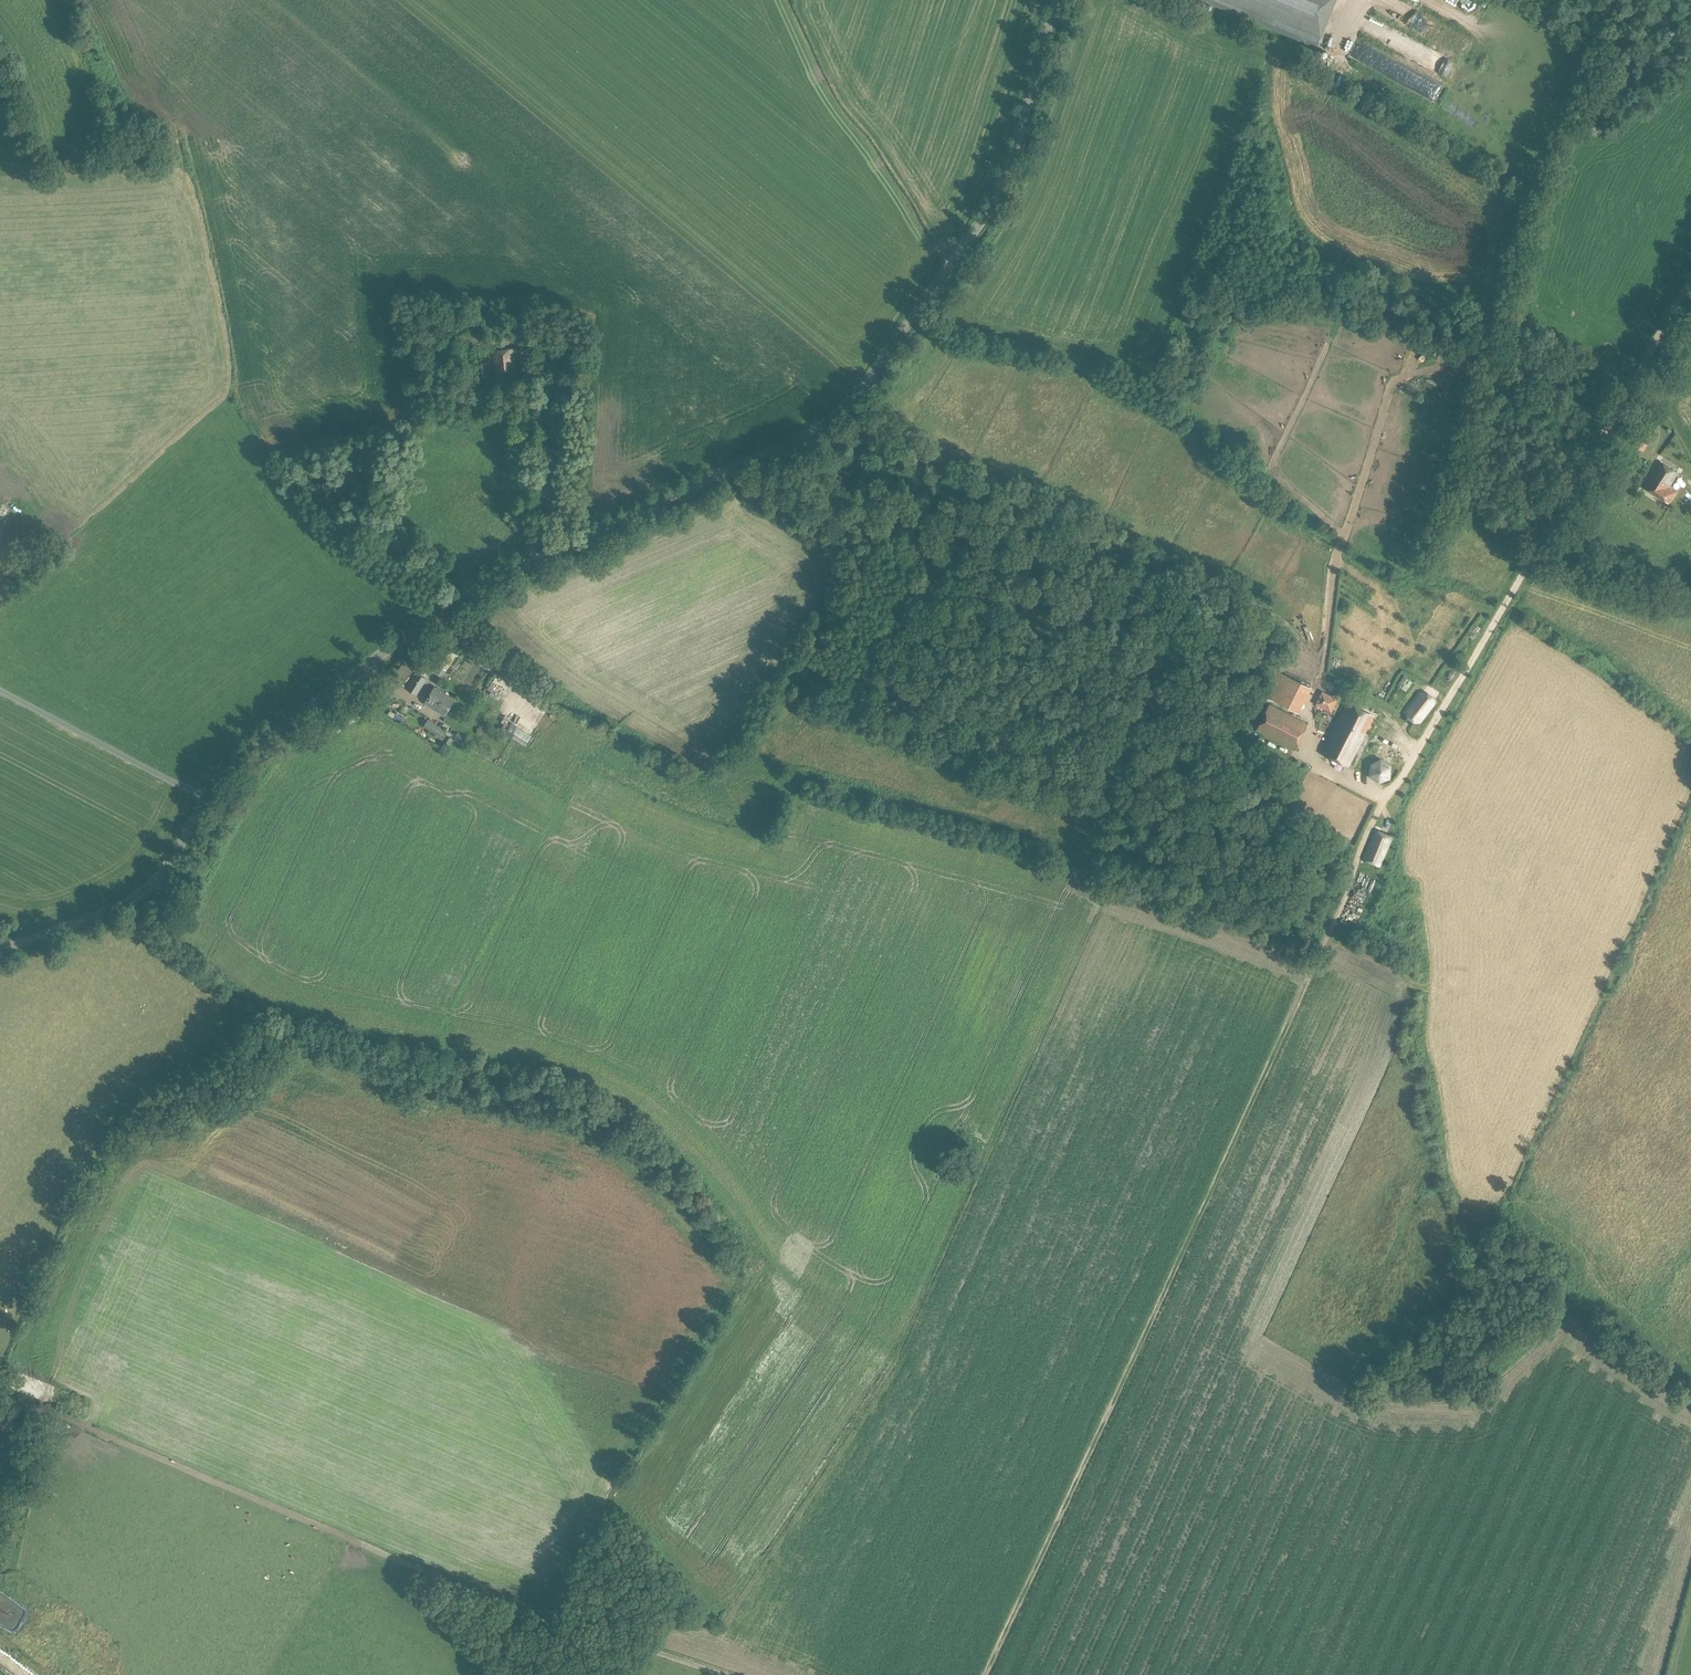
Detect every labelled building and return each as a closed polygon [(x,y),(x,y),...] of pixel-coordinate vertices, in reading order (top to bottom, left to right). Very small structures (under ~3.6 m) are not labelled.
[(1317,45),(1335,0),(1207,0),(1317,45)] [(1358,37),(1360,22),(1351,21),(1349,36),(1358,37)] [(1324,35),(1328,48),(1336,46),(1331,32),(1324,35)] [(1445,84),(1430,79),(1426,93),(1440,98),(1445,84)] [(560,345),(547,343),(545,352),(558,354),(560,345)] [(516,371),(514,350),(494,352),(496,373),(516,371)] [(488,379),(486,363),(478,364),(480,380),(488,379)] [(1650,435),(1642,429),(1632,445),(1641,450),(1650,435)] [(1676,492),(1669,487),(1678,473),(1659,461),(1643,487),(1669,503),(1676,492)] [(439,666),(437,670),(437,673),(440,675),(444,675),(446,671),(440,667),(439,666)] [(449,667),(446,671),(454,676),(457,672),(449,667)] [(1310,687),(1276,670),(1263,694),(1298,711),(1310,687)] [(428,678),(417,672),(407,689),(417,695),(428,678)] [(1418,683),(1411,694),(1425,704),(1432,693),(1430,688),(1424,684),(1418,683)] [(425,703),(445,715),(455,700),(435,687),(425,703)] [(1339,699),(1322,691),(1316,704),(1332,713),(1339,699)] [(1411,694),(1403,704),(1406,710),(1412,714),(1418,714),(1425,704),(1411,694)] [(1348,703),(1322,753),(1348,767),(1374,716),(1348,703)] [(1270,705),(1258,730),(1258,731),(1294,749),(1307,724),(1270,705)] [(428,707),(425,712),(436,720),(440,714),(428,707)] [(447,731),(429,719),(424,726),(442,738),(447,731)] [(531,737),(517,728),(511,737),(526,746),(531,737)] [(450,737),(444,747),(448,749),(454,740),(450,737)] [(1377,756),(1369,767),(1382,777),(1390,766),(1377,756)] [(1351,772),(1347,778),(1358,784),(1361,778),(1351,772)] [(1393,837),(1376,830),(1363,859),(1380,866),(1393,837)]
